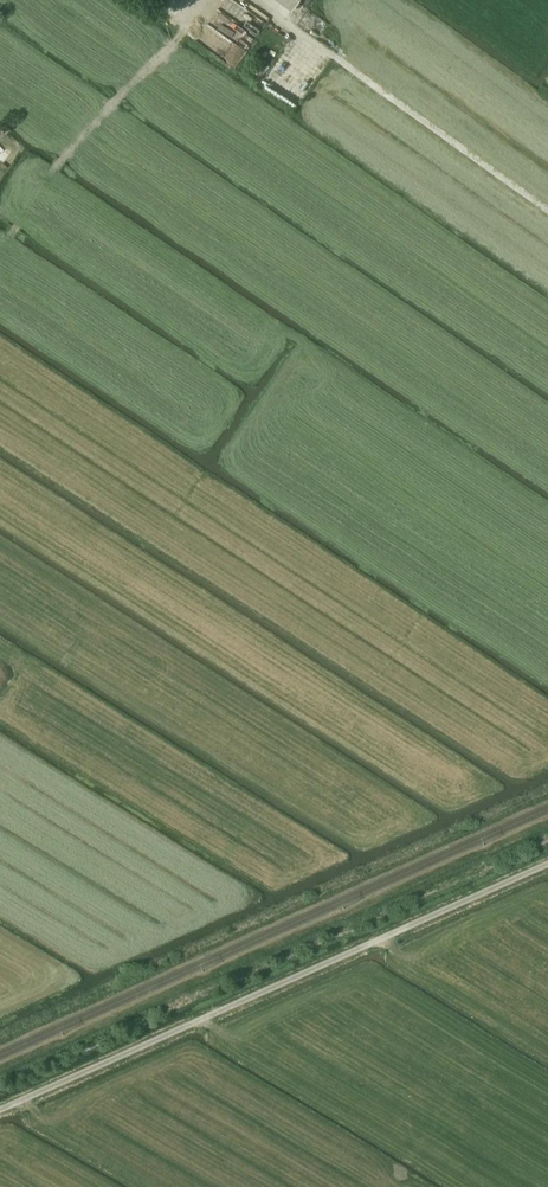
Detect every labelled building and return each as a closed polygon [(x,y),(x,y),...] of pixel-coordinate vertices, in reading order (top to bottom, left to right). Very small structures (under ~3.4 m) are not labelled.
[(319,36),(329,23),(307,8),(298,21),(319,36)]
